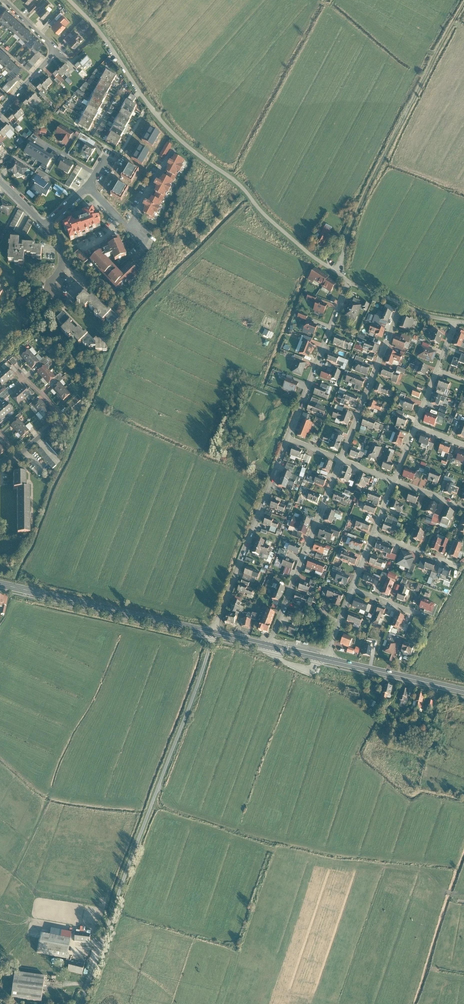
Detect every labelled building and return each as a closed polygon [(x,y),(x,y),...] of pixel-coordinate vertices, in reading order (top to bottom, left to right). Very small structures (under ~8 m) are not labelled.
[(36,11),(43,17),(49,10),(46,7),(50,3),(47,0),(36,11)] [(30,11),(36,5),(33,2),(28,9),(30,11)] [(11,14),(5,8),(0,14),(0,17),(4,21),(11,14)] [(4,21),(9,25),(16,18),(11,14),(4,21)] [(51,26),(58,32),(65,25),(69,21),(62,14),(51,26)] [(21,23),(16,18),(9,25),(14,30),(21,23)] [(21,23),(14,30),(20,35),(27,28),(21,23)] [(27,28),(20,35),(25,40),(31,34),(32,33),(27,28)] [(68,41),(74,47),(80,41),(76,38),(79,36),(74,32),(72,34),(73,35),(68,41)] [(36,39),(31,34),(25,40),(24,41),(30,46),(36,39)] [(36,39),(30,46),(35,51),(42,44),(36,39)] [(29,69),(42,54),(38,49),(24,65),(29,69)] [(5,52),(0,57),(0,61),(3,64),(9,58),(10,57),(5,52)] [(85,66),(90,61),(84,55),(80,59),(79,59),(73,65),(77,69),(80,65),(84,69),(86,66),(85,66)] [(15,63),(9,58),(3,64),(2,65),(8,70),(15,63)] [(14,75),(20,68),(15,63),(8,70),(14,75)] [(63,75),(68,69),(62,63),(52,73),(55,76),(58,74),(62,77),(64,75),(63,75)] [(79,74),(83,78),(87,74),(83,70),(79,74)] [(104,75),(114,81),(116,76),(106,71),(104,75)] [(7,93),(21,78),(16,74),(2,89),(7,93)] [(89,84),(91,86),(97,77),(93,74),(87,83),(85,82),(80,89),(84,92),(89,84)] [(104,75),(101,79),(102,79),(111,85),(114,81),(104,75)] [(47,88),(52,83),(46,77),(42,81),(41,81),(35,87),(39,90),(42,87),(46,91),(48,89),(47,88)] [(99,84),(109,90),(112,85),(111,85),(102,79),(99,84)] [(99,84),(97,88),(107,94),(109,90),(99,84)] [(95,93),(105,99),(108,94),(107,94),(97,88),(95,93)] [(38,98),(32,93),(28,97),(28,96),(21,103),(25,106),(28,103),(32,107),(34,104),(33,104),(38,98)] [(95,93),(92,97),(93,98),(102,103),(105,99),(95,93)] [(127,99),(133,103),(136,97),(131,94),(127,99)] [(90,102),(100,108),(103,104),(102,103),(93,98),(90,102)] [(137,106),(127,100),(124,104),(125,105),(134,110),(137,106)] [(90,102),(88,106),(88,107),(98,112),(100,108),(90,102)] [(122,109),(132,115),(135,110),(134,110),(125,105),(122,109)] [(86,111),(96,117),(98,113),(98,112),(88,107),(86,111)] [(24,114),(18,108),(14,112),(13,112),(7,119),(10,121),(14,117),(17,120),(24,114)] [(132,115),(122,109),(120,114),(130,119),(132,115)] [(86,111),(83,116),(84,116),(93,121),(96,117),(86,111)] [(118,119),(128,125),(130,120),(130,119),(120,114),(118,119)] [(81,121),(91,127),(94,122),(93,121),(84,116),(81,121)] [(125,129),(128,125),(118,119),(115,123),(116,123),(125,129)] [(99,130),(104,132),(108,121),(102,120),(99,130)] [(91,127),(81,121),(78,126),(89,131),(91,127)] [(113,128),(123,134),(126,129),(125,129),(116,123),(113,128)] [(4,124),(0,128),(0,135),(3,138),(10,130),(4,124)] [(74,134),(61,126),(55,135),(61,138),(58,142),(66,146),(74,134)] [(113,128),(111,132),(111,133),(121,138),(123,134),(113,128)] [(149,129),(146,135),(156,141),(157,140),(160,135),(149,129)] [(109,137),(119,143),(122,138),(121,138),(111,133),(109,137)] [(144,138),(142,141),(152,147),(155,142),(156,141),(146,135),(144,138)] [(109,137),(106,142),(116,147),(119,143),(109,137)] [(96,148),(87,143),(82,152),(90,157),(96,148)] [(165,160),(172,146),(168,144),(160,157),(165,160)] [(30,145),(25,154),(42,164),(41,167),(45,170),(47,167),(52,159),(50,157),(32,146),(30,145)] [(139,147),(135,153),(146,159),(146,158),(149,153),(139,147)] [(133,156),(131,159),(142,165),(145,160),(146,159),(135,153),(133,156)] [(165,177),(174,182),(178,175),(177,174),(178,172),(181,173),(184,167),(182,166),(185,161),(176,156),(174,159),(173,159),(172,162),(171,161),(168,165),(169,166),(168,168),(168,169),(167,172),(168,173),(165,177)] [(28,169),(14,160),(11,165),(8,170),(7,172),(15,176),(17,173),(23,177),(24,176),(27,178),(30,171),(28,170),(28,169)] [(64,160),(58,168),(62,170),(63,170),(65,171),(65,172),(68,174),(73,166),(64,160)] [(125,171),(121,177),(131,183),(134,178),(135,177),(136,176),(139,171),(128,165),(125,171)] [(70,188),(82,169),(77,166),(65,185),(70,188)] [(49,191),(51,187),(41,181),(42,179),(37,176),(33,183),(35,184),(34,186),(35,187),(33,190),(34,190),(33,192),(42,197),(43,195),(46,197),(50,191),(49,191)] [(153,199),(162,204),(167,196),(166,195),(167,194),(169,195),(173,188),(171,187),(174,182),(165,177),(164,177),(162,181),(161,180),(160,183),(157,182),(155,186),(158,188),(157,190),(155,194),(156,194),(153,199)] [(114,189),(111,195),(121,201),(124,196),(125,195),(125,194),(128,188),(118,182),(114,189)] [(58,192),(55,195),(60,198),(62,194),(67,197),(69,193),(56,185),(54,189),(58,192)] [(146,212),(144,216),(154,221),(156,216),(157,216),(161,210),(159,209),(162,204),(153,199),(151,202),(150,202),(149,204),(146,202),(144,208),(146,209),(145,211),(146,212)] [(1,200),(0,202),(0,212),(8,216),(13,207),(1,200)] [(14,230),(23,213),(18,210),(9,228),(14,230)] [(75,226),(74,223),(73,224),(72,221),(67,222),(68,224),(63,225),(65,234),(67,233),(70,242),(86,236),(86,235),(93,232),(93,231),(101,228),(99,223),(101,222),(99,218),(95,220),(95,218),(97,218),(94,210),(83,213),(85,220),(78,223),(79,224),(75,226)] [(27,235),(33,222),(29,220),(22,233),(27,235)] [(325,228),(320,236),(326,239),(330,231),(325,228)] [(320,236),(317,243),(319,244),(319,245),(319,246),(320,247),(321,247),(322,246),(326,239),(320,236)] [(127,258),(119,238),(106,244),(109,251),(103,253),(105,257),(103,257),(102,253),(99,254),(90,263),(117,291),(123,285),(126,286),(127,284),(129,285),(139,276),(137,273),(140,270),(134,263),(121,275),(105,259),(112,257),(114,262),(127,258)] [(35,246),(22,245),(22,249),(19,249),(20,241),(10,240),(9,244),(8,244),(8,248),(8,255),(7,255),(7,258),(7,264),(13,264),(13,267),(18,267),(18,265),(24,266),(24,256),(27,256),(27,257),(30,257),(30,258),(37,259),(37,260),(41,261),(42,249),(35,249),(35,246)] [(88,260),(80,250),(74,254),(82,265),(88,260)] [(78,268),(74,272),(91,288),(95,284),(78,268)] [(315,269),(308,280),(313,283),(314,280),(322,286),(322,287),(328,278),(315,269)] [(328,278),(322,287),(323,287),(330,292),(331,292),(336,284),(327,279),(328,278)] [(91,300),(85,294),(76,303),(86,311),(88,308),(96,315),(94,316),(103,324),(106,322),(114,329),(120,321),(109,312),(108,313),(92,298),(91,300)] [(317,302),(314,310),(324,314),(327,306),(317,302)] [(349,302),(344,317),(352,320),(354,316),(357,317),(360,307),(361,306),(352,303),(349,302)] [(375,316),(373,321),(380,323),(386,326),(391,313),(384,310),(383,313),(381,318),(377,317),(375,316)] [(73,326),(63,315),(56,322),(64,330),(61,333),(66,339),(65,339),(68,342),(70,340),(79,347),(82,344),(90,352),(91,350),(96,350),(96,352),(107,352),(107,341),(98,341),(97,339),(94,342),(86,335),(85,337),(79,330),(77,333),(72,327),(73,326)] [(403,318),(399,328),(410,332),(414,321),(410,319),(410,320),(403,318)] [(307,321),(303,332),(308,335),(309,333),(314,335),(317,326),(312,325),(313,323),(307,321)] [(372,326),(369,333),(382,337),(384,331),(372,326)] [(262,335),(272,339),(274,333),(265,329),(262,335)] [(463,348),(463,344),(463,332),(463,331),(462,335),(460,334),(455,345),(463,348)] [(446,335),(438,332),(434,343),(442,346),(446,335)] [(402,335),(401,339),(406,341),(406,343),(408,344),(410,339),(402,335)] [(304,337),(301,342),(303,343),(310,345),(312,340),(304,337)] [(351,343),(337,337),(334,345),(348,350),(351,343)] [(395,338),(392,345),(398,347),(397,348),(403,351),(406,343),(406,341),(401,339),(400,340),(395,338)] [(361,341),(359,347),(369,351),(369,352),(375,354),(378,347),(372,345),(371,346),(365,344),(366,343),(361,341)] [(299,353),(299,354),(308,358),(312,346),(310,345),(303,343),(299,353)] [(439,353),(422,347),(418,358),(434,364),(439,353)] [(21,356),(26,362),(34,355),(29,349),(21,356)] [(390,352),(385,363),(392,365),(392,364),(397,366),(398,365),(399,363),(402,357),(396,354),(390,352)] [(34,355),(26,362),(32,369),(40,362),(39,361),(34,355)] [(346,360),(331,355),(328,362),(343,368),(346,360)] [(453,366),(458,368),(460,363),(463,364),(463,355),(461,361),(456,359),(453,366)] [(419,361),(413,359),(411,365),(417,367),(419,361)] [(297,361),(292,373),(301,376),(306,364),(302,362),(297,361)] [(358,363),(355,372),(366,376),(370,367),(362,365),(359,363),(358,363)] [(37,372),(42,378),(50,371),(46,365),(44,366),(37,372)] [(431,368),(425,366),(422,374),(428,376),(431,368)] [(7,367),(1,373),(8,381),(14,375),(9,369),(7,367)] [(401,375),(385,369),(382,376),(393,380),(392,382),(398,384),(401,375)] [(323,371),(320,378),(331,382),(331,381),(337,383),(341,373),(334,370),(332,375),(323,371)] [(50,371),(42,378),(47,384),(55,378),(56,377),(50,371)] [(348,376),(345,382),(356,386),(354,390),(360,392),(362,388),(365,381),(359,379),(358,380),(348,376)] [(286,379),(283,388),(287,390),(288,391),(292,393),(292,392),(294,393),(298,384),(286,379)] [(453,384),(442,380),(438,390),(449,394),(453,384)] [(52,389),(58,395),(66,388),(60,382),(59,383),(52,389)] [(392,390),(379,385),(376,392),(389,397),(392,390)] [(24,386),(17,391),(24,399),(31,394),(27,390),(24,386)] [(66,388),(58,395),(63,401),(71,394),(66,388)] [(316,388),(314,395),(327,400),(329,395),(325,394),(326,392),(322,390),(320,389),(316,388)] [(17,391),(11,397),(18,405),(24,399),(17,391)] [(424,394),(415,391),(413,396),(422,400),(424,394)] [(345,401),(343,405),(348,407),(350,403),(355,405),(358,399),(345,394),(345,396),(343,400),(345,401)] [(82,400),(78,395),(66,405),(70,410),(82,400)] [(446,399),(437,395),(434,404),(443,407),(446,399)] [(38,412),(46,405),(40,399),(35,404),(33,406),(38,412)] [(418,405),(406,401),(403,408),(415,413),(418,405)] [(0,406),(0,408),(6,415),(12,410),(5,402),(0,406)] [(385,406),(375,403),(372,410),(382,413),(385,406)] [(46,405),(38,412),(43,418),(51,412),(46,405)] [(310,405),(307,411),(323,418),(325,413),(324,413),(320,411),(320,410),(319,409),(320,408),(316,407),(310,405)] [(334,412),(332,418),(341,421),(340,423),(347,426),(351,416),(344,413),(343,415),(334,412)] [(438,418),(428,414),(425,423),(436,426),(438,419),(441,420),(442,418),(446,420),(447,416),(440,413),(438,418)] [(411,421),(401,417),(397,426),(408,430),(411,421)] [(11,425),(16,432),(24,425),(19,419),(11,425)] [(378,424),(366,419),(363,426),(376,431),(378,424)] [(303,421),(297,436),(305,439),(306,435),(308,436),(312,424),(303,421)] [(24,425),(16,432),(21,438),(29,431),(24,425)] [(403,432),(396,429),(395,433),(398,434),(394,444),(403,447),(407,437),(401,435),(403,432)] [(433,438),(423,435),(420,444),(429,447),(429,449),(432,451),(434,445),(430,444),(433,438)] [(335,436),(330,449),(337,452),(340,444),(342,444),(342,443),(341,442),(342,439),(335,436)] [(64,455),(50,439),(46,443),(60,458),(64,455)] [(383,448),(372,444),(367,457),(378,461),(383,448)] [(453,447),(444,444),(440,453),(443,455),(444,452),(450,455),(453,447)] [(364,451),(354,447),(350,456),(361,460),(364,451)] [(56,465),(41,448),(36,451),(52,469),(56,465)] [(306,453),(294,448),(291,456),(303,460),(306,453)] [(324,470),(332,473),(335,464),(328,461),(324,470)] [(383,469),(392,472),(395,465),(386,462),(383,469)] [(285,470),(292,473),(295,465),(287,463),(285,470)] [(355,472),(346,468),(342,479),(351,483),(355,472)] [(418,473),(407,470),(405,477),(415,481),(418,473)] [(16,488),(26,488),(26,472),(13,473),(13,489),(16,488)] [(294,475),(285,472),(279,486),(288,489),(290,486),(295,488),(297,482),(292,480),(294,475)] [(444,476),(432,472),(429,481),(440,485),(444,476)] [(372,479),(361,475),(357,486),(354,485),(352,492),(362,495),(364,489),(368,490),(372,479)] [(315,483),(327,487),(329,481),(317,476),(315,483)] [(457,485),(448,482),(444,492),(453,495),(457,485)] [(16,488),(16,507),(29,507),(29,488),(26,488),(16,488)] [(308,500),(320,504),(323,497),(311,493),(308,500)] [(380,504),(383,497),(370,493),(368,499),(380,504)] [(343,496),(336,494),(333,501),(347,506),(350,496),(344,494),(343,496)] [(421,498),(411,494),(408,502),(418,505),(421,498)] [(285,505),(274,501),(271,508),(283,513),(285,505)] [(406,506),(394,502),(392,510),(403,513),(406,506)] [(439,506),(431,503),(427,513),(435,515),(439,506)] [(379,508),(367,504),(365,511),(377,516),(379,508)] [(16,507),(16,522),(29,522),(29,507),(16,507)] [(456,513),(448,510),(442,524),(451,527),(456,513)] [(326,521),(333,524),(335,518),(342,521),(344,514),(336,511),(335,513),(330,511),(326,521)] [(389,516),(384,530),(392,534),(395,526),(393,525),(395,519),(389,516)] [(303,534),(308,536),(314,521),(304,518),(303,520),(295,517),(292,526),(297,528),(294,536),(301,539),(303,534)] [(279,522),(267,518),(265,525),(276,530),(279,522)] [(356,527),(371,532),(373,526),(358,520),(356,527)] [(16,534),(29,534),(29,522),(16,522),(16,534)] [(334,532),(322,528),(319,538),(334,543),(336,537),(341,539),(343,532),(335,529),(334,532)] [(427,534),(419,531),(416,540),(423,542),(427,534)] [(350,548),(363,553),(366,544),(357,541),(358,538),(350,535),(346,544),(351,546),(350,548)] [(260,539),(254,553),(262,556),(263,554),(269,556),(272,548),(266,546),(268,542),(260,539)] [(444,542),(437,539),(433,550),(446,555),(451,542),(445,539),(444,542)] [(288,551),(300,555),(303,548),(291,543),(288,551)] [(328,548),(317,543),(314,551),(319,553),(317,558),(323,561),(328,548)] [(396,550),(378,543),(376,550),(388,555),(387,558),(394,561),(396,556),(394,555),(396,550)] [(456,544),(452,556),(460,559),(463,547),(463,546),(456,544)] [(417,557),(402,552),(397,565),(411,571),(410,573),(414,575),(417,566),(414,565),(417,557)] [(344,561),(357,566),(360,559),(347,554),(344,561)] [(389,563),(373,557),(370,564),(386,570),(389,563)] [(282,566),(294,571),(298,563),(285,558),(282,566)] [(434,572),(437,565),(423,559),(419,569),(433,574),(431,579),(437,581),(439,574),(434,572)] [(328,567),(310,560),(307,568),(317,571),(316,575),(323,578),(328,567)] [(455,572),(443,567),(440,574),(443,576),(442,580),(450,583),(455,572)] [(262,574),(248,568),(246,576),(260,581),(262,574)] [(336,582),(349,587),(352,578),(342,574),(343,571),(335,568),(334,572),(339,574),(336,582)] [(381,579),(366,574),(363,581),(380,587),(381,584),(382,580),(381,579)] [(244,580),(239,592),(254,598),(257,590),(250,588),(252,583),(244,580)] [(382,593),(391,596),(396,583),(387,580),(382,593)] [(300,583),(298,589),(307,593),(306,595),(310,596),(313,588),(310,586),(300,583)] [(273,588),(271,591),(282,595),(285,588),(278,586),(278,585),(276,590),(273,588)] [(402,588),(397,586),(394,594),(399,596),(402,588)] [(347,596),(329,590),(326,598),(337,601),(335,606),(343,608),(347,596)] [(270,594),(274,596),(272,600),(273,600),(279,602),(282,595),(271,591),(270,594)] [(296,594),(293,601),(301,604),(305,605),(307,599),(296,594)] [(398,599),(406,602),(409,597),(400,594),(398,599)] [(305,605),(304,607),(310,609),(312,603),(314,599),(310,597),(309,599),(307,599),(305,605)] [(373,607),(356,600),(353,607),(370,614),(373,607)] [(435,604),(424,600),(421,608),(432,612),(435,604)] [(234,601),(231,606),(234,607),(232,612),(240,615),(242,610),(239,609),(241,603),(234,601)] [(389,611),(379,607),(373,623),(382,627),(389,611)] [(261,622),(258,630),(262,632),(263,631),(267,633),(275,614),(269,611),(269,613),(266,612),(262,622),(261,622)] [(290,611),(287,618),(295,620),(300,622),(301,620),(302,620),(304,615),(303,615),(296,612),(295,614),(290,611)] [(225,622),(225,623),(225,624),(226,624),(227,624),(237,626),(239,621),(235,620),(236,617),(239,618),(240,615),(232,612),(231,616),(228,615),(226,622),(225,622)] [(245,614),(242,627),(249,629),(251,621),(250,621),(251,620),(255,621),(257,615),(252,614),(251,617),(247,616),(248,614),(245,614)] [(366,620),(351,614),(348,621),(363,627),(366,620)] [(407,618),(397,614),(392,626),(402,630),(407,618)] [(356,640),(344,636),(341,645),(352,649),(356,640)] [(400,639),(391,636),(385,652),(394,656),(400,639)] [(377,641),(367,639),(364,656),(374,657),(377,641)] [(419,648),(407,644),(403,653),(415,658),(419,648)] [(392,701),(394,687),(389,686),(387,695),(383,694),(382,699),(392,701)] [(411,691),(404,689),(401,702),(408,704),(411,691)] [(428,696),(421,694),(418,708),(423,709),(424,704),(426,704),(428,696)] [(41,933),(37,953),(66,959),(65,965),(69,966),(68,971),(82,975),(85,962),(68,958),(69,954),(68,954),(71,939),(50,935),(41,933)] [(93,934),(78,933),(77,941),(92,943),(93,934)] [(48,975),(16,971),(12,997),(44,1001),(48,975)]
